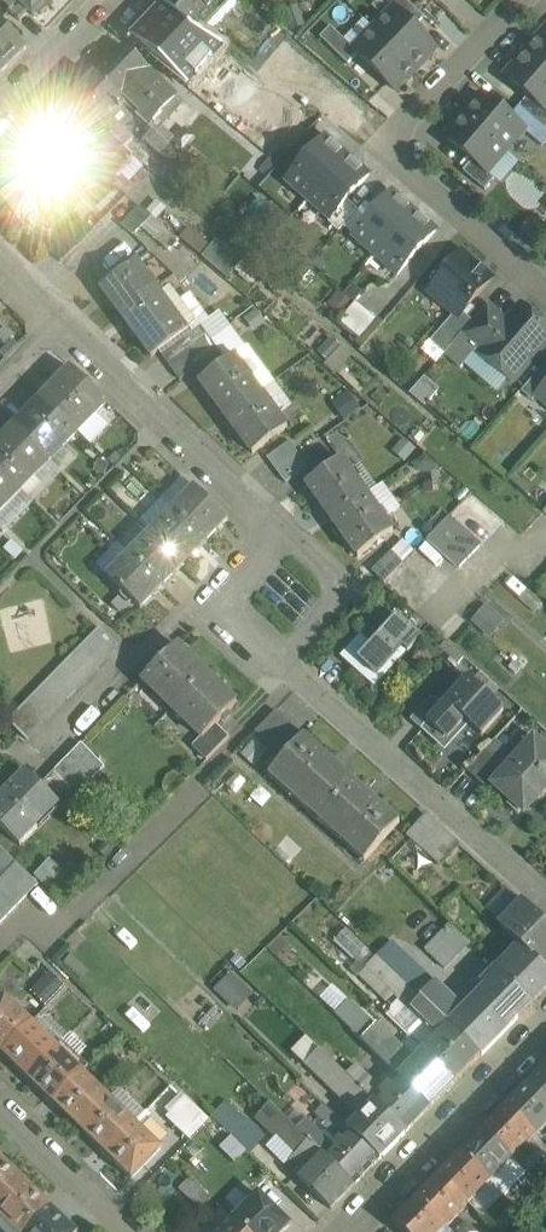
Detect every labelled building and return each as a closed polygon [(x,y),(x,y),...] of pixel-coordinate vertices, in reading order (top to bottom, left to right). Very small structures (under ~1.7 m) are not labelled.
[(2,2),(12,12),(19,5),(32,17),(36,13),(41,15),(47,8),(46,2),(48,0),(4,0),(2,2)] [(164,6),(193,34),(200,26),(207,33),(236,4),(232,0),(169,0),(164,6)] [(406,0),(385,0),(395,10),(395,9),(415,28),(424,18),(406,0)] [(415,28),(395,9),(395,10),(375,30),(415,70),(436,49),(415,28)] [(0,23),(0,77),(27,49),(0,23)] [(322,61),(280,25),(255,55),(275,72),(288,56),(310,75),(322,61)] [(355,51),(331,27),(320,38),(348,65),(358,55),(354,51),(355,51)] [(415,70),(375,30),(355,51),(354,51),(358,55),(395,90),(415,70)] [(528,53),(545,69),(545,32),(528,53)] [(163,83),(124,46),(95,77),(124,105),(125,103),(121,99),(125,96),(141,111),(136,115),(154,131),(155,130),(150,126),(151,126),(177,97),(163,83)] [(528,53),(507,77),(529,96),(545,111),(545,69),(528,53)] [(299,134),(218,66),(195,94),(208,105),(276,162),(299,134)] [(195,94),(171,74),(163,83),(177,97),(187,103),(191,99),(195,94)] [(95,77),(72,100),(100,128),(109,119),(120,107),(121,108),(124,105),(95,77)] [(208,105),(195,94),(191,99),(191,107),(200,115),(208,105)] [(510,118),(484,96),(466,117),(505,150),(523,130),(523,129),(510,118)] [(529,96),(519,107),(545,129),(545,128),(545,111),(529,96)] [(100,128),(72,100),(49,124),(54,128),(76,151),(77,152),(92,136),(100,128)] [(120,107),(109,119),(121,130),(132,119),(121,108),(120,107)] [(519,107),(510,118),(523,129),(523,130),(542,147),(545,142),(545,130),(545,129),(519,107)] [(505,150),(466,117),(447,139),(473,161),(486,172),(505,150)] [(121,130),(109,119),(100,128),(126,150),(134,142),(121,130)] [(169,142),(151,126),(150,126),(155,130),(154,131),(144,141),(159,153),(169,142)] [(54,128),(36,146),(32,141),(18,156),(49,186),(65,170),(69,175),(85,159),(77,152),(76,151),(54,128)] [(126,150),(100,128),(92,136),(100,144),(89,155),(105,170),(107,167),(127,186),(140,171),(131,162),(134,157),(132,155),(126,150)] [(376,199),(299,134),(276,162),(353,227),(376,199)] [(134,142),(126,150),(132,155),(140,147),(134,142)] [(0,174),(0,201),(18,218),(49,186),(18,156),(0,174)] [(486,172),(473,161),(463,172),(485,191),(495,179),(486,172)] [(159,205),(143,191),(134,202),(152,214),(159,205)] [(424,239),(376,199),(353,227),(400,266),(424,239)] [(151,216),(139,206),(122,225),(133,235),(151,216)] [(67,234),(51,251),(64,263),(79,246),(67,234)] [(220,237),(203,255),(227,276),(244,258),(220,237)] [(462,255),(430,291),(456,314),(459,317),(463,313),(491,280),(462,255)] [(137,262),(101,289),(120,315),(156,288),(154,289),(144,275),(145,274),(137,262)] [(156,288),(120,315),(151,357),(195,324),(171,291),(163,297),(156,288)] [(361,339),(379,320),(361,303),(343,321),(361,339)] [(509,325),(488,306),(473,323),(462,336),(483,354),(509,325)] [(483,355),(512,381),(545,342),(545,329),(523,309),(509,325),(483,354),(483,355)] [(456,314),(430,343),(445,356),(462,336),(473,323),(463,313),(459,317),(456,314)] [(194,332),(162,355),(171,368),(192,352),(203,344),(194,332)] [(319,357),(342,370),(353,351),(331,337),(319,357)] [(274,382),(248,346),(235,356),(261,392),(274,382)] [(192,352),(171,368),(180,380),(201,364),(192,352)] [(235,356),(200,382),(226,418),(261,392),(235,356)] [(522,392),(533,402),(540,394),(539,394),(545,386),(545,368),(544,366),(522,392)] [(108,405),(72,370),(43,399),(79,434),(108,405)] [(261,392),(226,418),(253,454),(287,429),(261,392)] [(79,434),(43,399),(15,428),(51,463),(79,434)] [(15,428),(0,444),(0,471),(22,493),(51,463),(15,428)] [(289,442),(268,459),(277,471),(298,455),(289,442)] [(298,455),(277,471),(286,484),(307,467),(298,455)] [(340,458),(305,484),(331,520),(366,494),(340,458)] [(0,471),(0,515),(22,493),(0,471)] [(228,522),(194,489),(172,511),(206,543),(228,522)] [(393,531),(366,494),(331,520),(357,557),(393,531)] [(206,543),(172,511),(151,533),(185,566),(206,543)] [(482,546),(450,517),(427,540),(459,569),(482,546)] [(185,566),(151,533),(130,555),(163,588),(185,566)] [(391,552),(373,571),(384,582),(403,564),(391,552)] [(163,588),(130,555),(107,578),(141,611),(163,588)] [(544,604),(528,590),(519,600),(535,614),(544,604)] [(372,644),(358,660),(359,661),(377,677),(403,649),(408,653),(422,638),(398,616),(372,644)] [(118,646),(99,628),(89,639),(107,657),(118,646)] [(361,635),(341,657),(353,668),(359,661),(358,660),(372,644),(361,635)] [(107,657),(89,639),(79,649),(97,668),(107,657)] [(178,645),(143,681),(173,710),(207,674),(178,645)] [(97,668),(79,649),(69,659),(87,678),(97,668)] [(87,678),(69,659),(59,670),(77,688),(87,678)] [(59,670),(49,680),(67,699),(77,688),(59,670)] [(207,674),(173,710),(202,738),(203,739),(217,725),(238,703),(207,674)] [(491,701),(467,679),(441,708),(427,723),(428,724),(447,740),(473,712),(477,716),(491,701)] [(67,699),(49,680),(39,690),(57,709),(67,699)] [(57,709),(39,690),(29,701),(47,719),(57,709)] [(441,708),(431,699),(411,721),(422,731),(428,724),(427,723),(441,708)] [(47,719),(29,701),(18,711),(37,730),(47,719)] [(37,730),(18,711),(9,721),(27,741),(37,730)] [(277,711),(255,733),(279,754),(283,750),(284,751),(301,733),(277,711)] [(217,725),(203,739),(202,738),(193,746),(207,760),(230,738),(217,725)] [(342,770),(304,736),(269,775),(307,810),(342,770)] [(494,785),(494,786),(518,807),(531,792),(538,798),(545,789),(545,751),(534,740),(516,760),(507,771),(494,785)] [(516,760),(495,741),(486,751),(496,761),(507,771),(516,760)] [(78,793),(107,765),(85,742),(55,770),(78,793)] [(486,751),(467,772),(478,782),(496,761),(486,751)] [(496,761),(478,782),(488,792),(494,786),(494,785),(507,771),(496,761)] [(342,770),(307,810),(365,862),(400,822),(342,770)] [(0,798),(0,825),(21,845),(60,805),(26,771),(0,798)] [(74,791),(55,771),(44,783),(63,802),(74,791)] [(457,845),(425,815),(407,836),(440,864),(457,845)] [(0,847),(0,867),(6,873),(16,863),(0,847)] [(48,863),(36,874),(58,896),(70,884),(48,863)] [(524,902),(500,926),(520,945),(545,970),(545,969),(545,924),(524,902)] [(451,925),(426,951),(445,969),(470,944),(451,925)] [(436,985),(392,942),(378,956),(422,999),(436,985)] [(496,969),(517,989),(532,1004),(545,989),(545,970),(520,945),(496,969)] [(422,999),(378,956),(359,975),(392,1006),(397,998),(410,1011),(412,1010),(422,999)] [(466,1041),(517,989),(496,969),(482,984),(487,988),(461,1014),(450,1026),(466,1041)] [(231,976),(217,990),(231,1003),(245,989),(231,976)] [(452,1000),(436,984),(436,985),(422,999),(450,1026),(461,1014),(450,1003),(452,1000)] [(517,989),(466,1041),(481,1056),(532,1004),(517,989)] [(6,998),(1,1004),(0,1004),(0,1050),(3,1053),(32,1023),(6,998)] [(450,1026),(422,999),(412,1010),(433,1030),(441,1034),(424,1051),(456,1082),(481,1056),(466,1041),(450,1026)] [(374,1027),(349,1001),(336,1014),(353,1031),(352,1031),(361,1040),(374,1027)] [(215,1005),(198,1023),(206,1031),(223,1012),(215,1005)] [(32,1023),(3,1053),(29,1078),(58,1048),(32,1023)] [(424,1051),(413,1062),(375,1026),(374,1027),(361,1040),(399,1078),(430,1108),(456,1082),(424,1051)] [(58,1048),(29,1078),(54,1103),(84,1073),(58,1048)] [(329,1060),(319,1050),(305,1065),(353,1111),(360,1104),(367,1110),(349,1129),(380,1160),(405,1134),(346,1076),(329,1060)] [(354,1068),(337,1051),(329,1060),(346,1076),(354,1068)] [(395,1082),(389,1075),(378,1087),(356,1066),(354,1068),(346,1076),(405,1134),(430,1108),(399,1078),(395,1082)] [(528,1085),(545,1103),(545,1066),(528,1085)] [(84,1073),(54,1103),(80,1128),(109,1098),(84,1073)] [(528,1085),(505,1108),(535,1137),(545,1125),(545,1103),(528,1085)] [(109,1098),(80,1128),(106,1153),(135,1123),(109,1098)] [(185,1100),(168,1118),(186,1135),(203,1118),(185,1100)] [(245,1121),(226,1102),(212,1117),(231,1136),(245,1121)] [(298,1131),(271,1104),(257,1118),(284,1145),(298,1131)] [(333,1114),(324,1105),(315,1114),(325,1124),(333,1114)] [(535,1137),(505,1108),(483,1131),(513,1160),(535,1137)] [(310,1118),(298,1130),(311,1142),(319,1134),(312,1127),(315,1124),(310,1118)] [(266,1136),(248,1119),(245,1121),(231,1136),(250,1154),(266,1136)] [(135,1123),(106,1153),(132,1179),(161,1149),(135,1123)] [(311,1142),(298,1130),(298,1131),(284,1145),(295,1156),(290,1161),(301,1172),(297,1176),(332,1210),(355,1186),(355,1185),(311,1142)] [(350,1131),(333,1148),(319,1134),(311,1142),(355,1185),(355,1186),(380,1160),(350,1131)] [(513,1160),(483,1131),(461,1154),(490,1182),(513,1160)] [(490,1182),(461,1154),(439,1176),(468,1205),(490,1182)] [(1,1158),(0,1159),(0,1210),(26,1183),(1,1158)] [(439,1176),(416,1199),(446,1228),(468,1205),(439,1176)] [(211,1198),(191,1179),(180,1190),(200,1210),(211,1198)] [(0,1210),(0,1231),(29,1231),(52,1208),(26,1183),(0,1210)] [(236,1222),(246,1231),(284,1231),(291,1225),(261,1196),(236,1222)] [(393,1223),(403,1231),(442,1231),(446,1228),(416,1199),(393,1223)] [(29,1231),(76,1231),(52,1208),(29,1231)] [(236,1222),(222,1209),(199,1231),(225,1231),(236,1222)] [(225,1231),(246,1231),(236,1222),(225,1231)]
